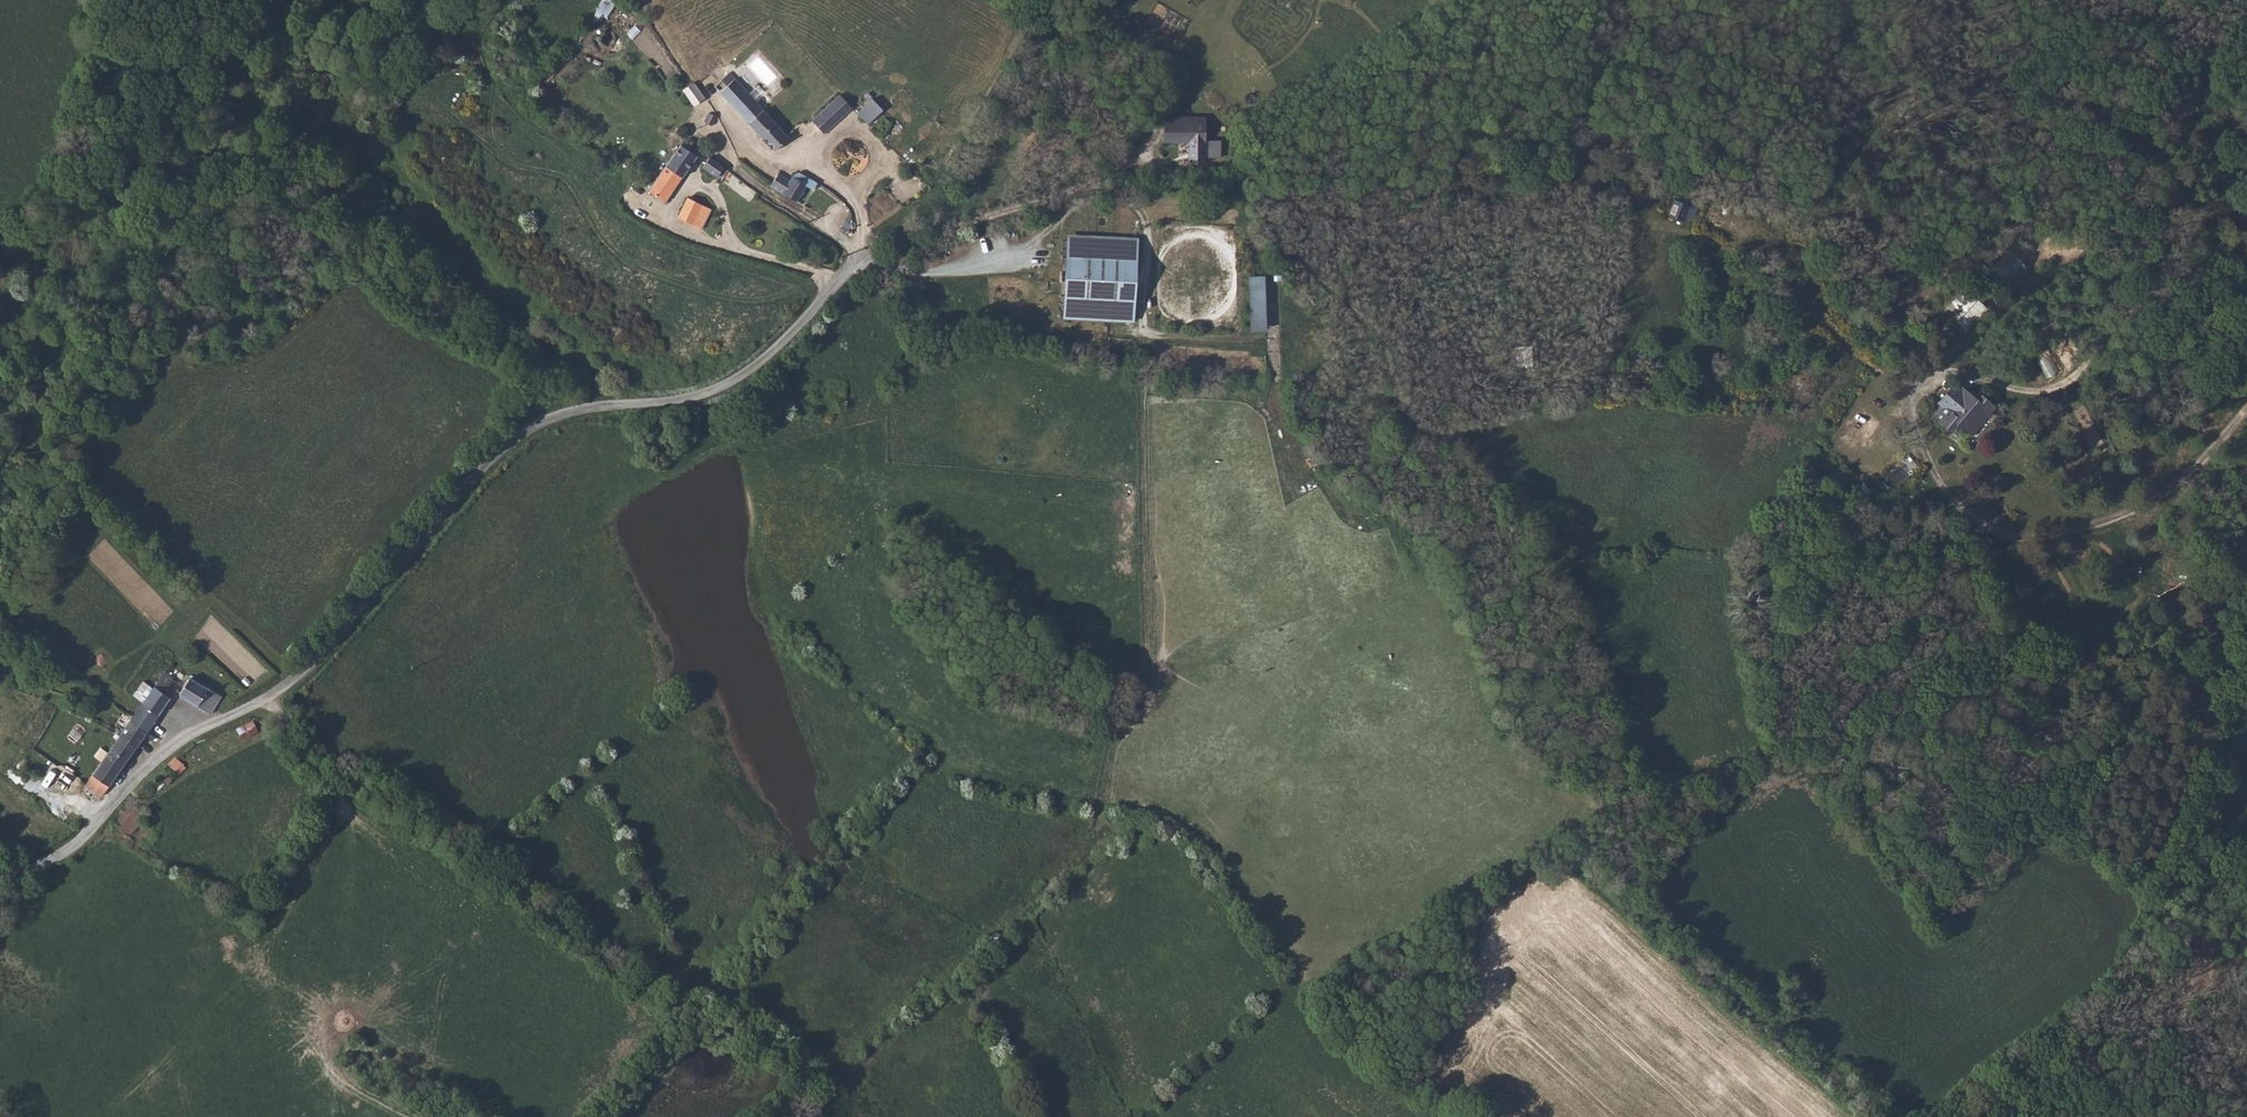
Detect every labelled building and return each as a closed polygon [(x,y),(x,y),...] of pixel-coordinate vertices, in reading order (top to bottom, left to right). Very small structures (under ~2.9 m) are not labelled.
[(616,0),(601,0),(598,10),(610,15),(616,0)] [(726,87),(719,92),(774,153),(776,155),(791,141),(789,139),(762,109),(729,75),(721,82),(726,87)] [(705,100),(703,97),(694,84),(688,90),(684,94),(696,109),(705,100)] [(840,97),(815,123),(826,134),(851,107),(840,97)] [(865,106),(860,112),(885,141),(898,126),(884,110),(873,97),(865,106)] [(709,114),(707,118),(703,124),(711,127),(716,119),(709,114)] [(1203,128),(1163,128),(1163,145),(1203,145),(1203,128)] [(650,194),(665,205),(698,160),(688,152),(690,149),(692,147),(692,143),(689,141),(685,140),(681,143),(682,146),(681,147),(647,192),(650,194)] [(723,171),(710,161),(703,170),(715,178),(723,171)] [(782,172),(773,186),(795,198),(803,184),(782,172)] [(795,198),(804,203),(812,190),(803,184),(795,198)] [(1674,196),(1668,213),(1683,219),(1689,202),(1674,196)] [(688,199),(678,220),(701,231),(711,212),(688,199)] [(1057,244),(1057,248),(1056,262),(1061,262),(1062,275),(1052,275),(1052,287),(1062,287),(1063,300),(1059,300),(1059,316),(1059,322),(1129,321),(1127,243),(1057,244)] [(1056,262),(1057,248),(1051,247),(1052,275),(1062,275),(1061,262),(1056,262)] [(1251,331),(1267,331),(1266,287),(1279,287),(1280,276),(1249,277),(1251,331)] [(1053,316),(1059,316),(1059,300),(1063,300),(1062,287),(1052,287),(1053,316)] [(1972,331),(1989,306),(1961,287),(1944,312),(1972,331)] [(1981,400),(1958,383),(1941,403),(1948,408),(1940,419),(1960,435),(1968,425),(1977,433),(1991,413),(1994,415),(2001,406),(1984,395),(1981,400)] [(1628,562),(1631,579),(1646,577),(1644,559),(1628,562)] [(200,658),(193,655),(190,660),(196,664),(200,658)] [(129,723),(145,734),(179,686),(162,675),(133,717),(129,723)] [(220,698),(189,679),(178,696),(210,715),(220,698)] [(100,707),(104,700),(100,697),(96,703),(100,707)] [(101,799),(145,734),(129,723),(84,787),(101,799)] [(258,733),(253,724),(238,731),(242,741),(258,733)] [(193,764),(183,753),(176,760),(179,763),(172,768),(178,776),(193,764)] [(82,787),(92,772),(79,764),(69,778),(82,787)] [(129,836),(148,818),(134,803),(115,821),(129,836)]
